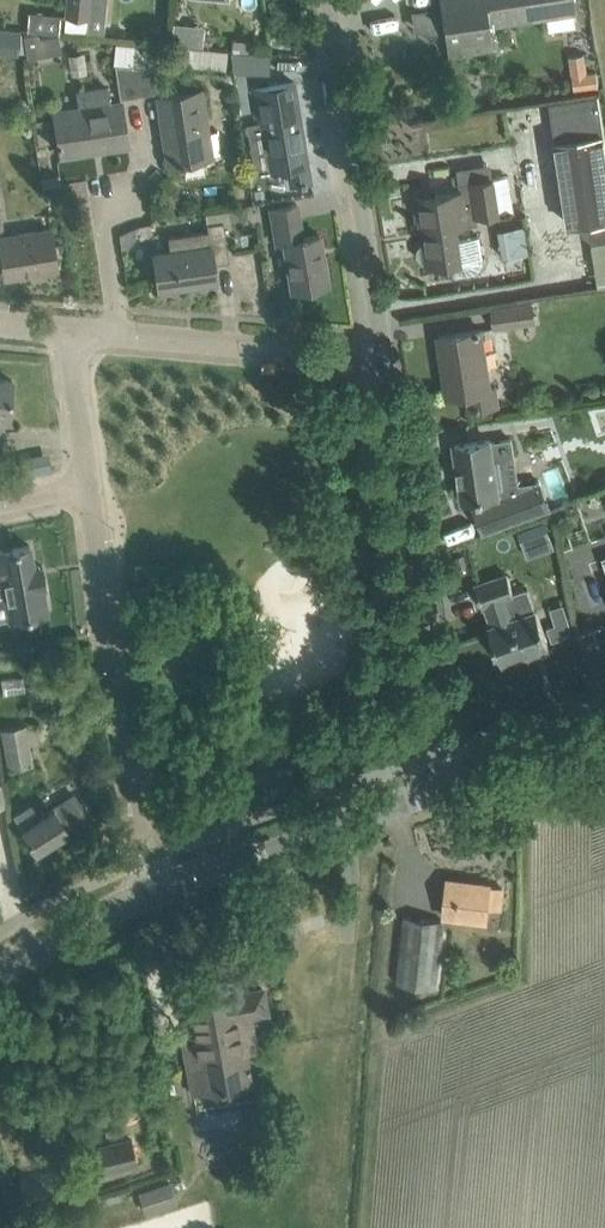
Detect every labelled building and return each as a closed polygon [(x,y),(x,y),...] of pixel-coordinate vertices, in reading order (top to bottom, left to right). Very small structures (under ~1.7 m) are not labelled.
[(91,0),(67,0),(65,14),(66,14),(64,32),(87,34),(91,0)] [(107,0),(91,0),(87,34),(104,36),(107,0)] [(575,0),(440,0),(448,55),(493,48),(490,24),(533,17),(551,14),(576,11),(575,0)] [(412,7),(417,32),(441,28),(436,3),(412,7)] [(175,18),(173,38),(189,40),(191,20),(175,18)] [(16,52),(18,30),(0,29),(0,50),(16,52)] [(40,54),(37,37),(37,32),(23,34),(26,56),(40,54)] [(139,94),(157,92),(154,67),(152,67),(154,47),(135,45),(133,59),(134,63),(139,94)] [(269,72),(270,53),(232,49),(233,71),(269,72)] [(589,70),(586,53),(571,55),(575,88),(598,85),(596,69),(589,70)] [(139,94),(134,63),(133,59),(132,65),(116,63),(120,96),(139,94)] [(296,109),(293,93),(296,93),(294,81),(251,88),(257,123),(263,122),(271,167),(288,165),(291,183),(301,181),(301,183),(306,182),(306,180),(311,180),(308,160),(305,160),(300,126),(302,126),(299,108),(296,109)] [(55,111),(58,130),(62,153),(98,147),(97,144),(127,139),(121,100),(110,102),(108,85),(76,90),(79,107),(55,111)] [(187,91),(163,95),(168,125),(164,126),(170,162),(179,160),(180,163),(184,162),(185,162),(187,175),(205,172),(203,159),(203,157),(211,155),(200,89),(187,91)] [(599,93),(550,101),(569,223),(581,221),(583,232),(594,240),(604,238),(604,134),(599,93)] [(462,190),(414,197),(417,218),(421,218),(440,215),(465,211),(467,224),(479,222),(478,215),(500,212),(515,209),(509,175),(495,177),(470,181),(471,181),(461,183),(462,190)] [(303,236),(297,203),(271,207),(277,242),(285,241),(293,288),(328,282),(320,233),(303,236)] [(418,251),(418,252),(418,253),(418,254),(418,255),(418,256),(419,257),(420,258),(420,259),(421,259),(422,260),(423,260),(424,261),(425,261),(426,261),(427,261),(428,261),(429,265),(455,261),(457,276),(471,274),(477,272),(481,268),(484,262),(484,256),(481,235),(460,238),(458,225),(467,224),(465,211),(440,215),(421,218),(421,219),(425,219),(428,242),(425,242),(424,243),(423,243),(422,244),(421,244),(421,245),(420,245),(420,246),(419,247),(418,248),(418,249),(418,250),(418,251)] [(171,249),(154,252),(159,288),(164,288),(182,285),(187,284),(187,282),(215,279),(216,280),(217,280),(214,262),(230,260),(226,236),(224,221),(207,224),(208,229),(193,231),(169,234),(171,249)] [(499,227),(502,255),(529,252),(526,224),(499,227)] [(57,267),(51,227),(0,235),(0,237),(6,276),(57,267)] [(604,282),(604,240),(593,242),(599,283),(604,282)] [(495,326),(536,320),(534,302),(493,308),(495,326)] [(493,385),(484,328),(439,334),(443,360),(447,360),(449,373),(446,373),(449,394),(448,394),(448,395),(468,392),(470,409),(500,404),(497,385),(493,385)] [(3,446),(4,417),(10,417),(12,379),(0,378),(0,445),(3,446)] [(464,499),(499,494),(520,491),(512,438),(491,441),(491,438),(455,444),(464,499)] [(506,522),(550,506),(544,488),(499,504),(506,522)] [(522,531),(527,545),(554,535),(548,521),(522,531)] [(603,564),(601,552),(604,551),(604,537),(588,540),(592,566),(603,564)] [(37,584),(30,544),(0,550),(0,583),(4,583),(10,618),(48,612),(43,583),(37,584)] [(465,555),(457,557),(459,566),(467,564),(465,555)] [(516,618),(509,596),(515,594),(508,574),(477,585),(483,605),(487,604),(494,625),(491,626),(503,661),(543,647),(544,651),(551,649),(538,610),(516,618)] [(557,624),(549,627),(550,630),(554,641),(571,635),(574,634),(570,619),(557,624)] [(44,661),(57,658),(55,645),(42,647),(44,661)] [(8,767),(32,763),(25,725),(1,729),(8,767)] [(91,821),(79,801),(74,794),(55,807),(40,816),(31,801),(14,812),(37,849),(68,830),(71,834),(91,821)] [(501,907),(503,887),(491,885),(491,884),(448,879),(444,915),(487,920),(489,906),(501,907)] [(436,986),(441,943),(444,920),(406,915),(398,982),(436,986)] [(193,1093),(251,1083),(245,1051),(258,1049),(253,1016),(270,1014),(266,987),(188,1000),(195,1036),(183,1038),(193,1093)] [(105,1171),(138,1165),(132,1136),(99,1143),(105,1171)] [(147,1213),(178,1202),(171,1180),(139,1191),(147,1213)]
